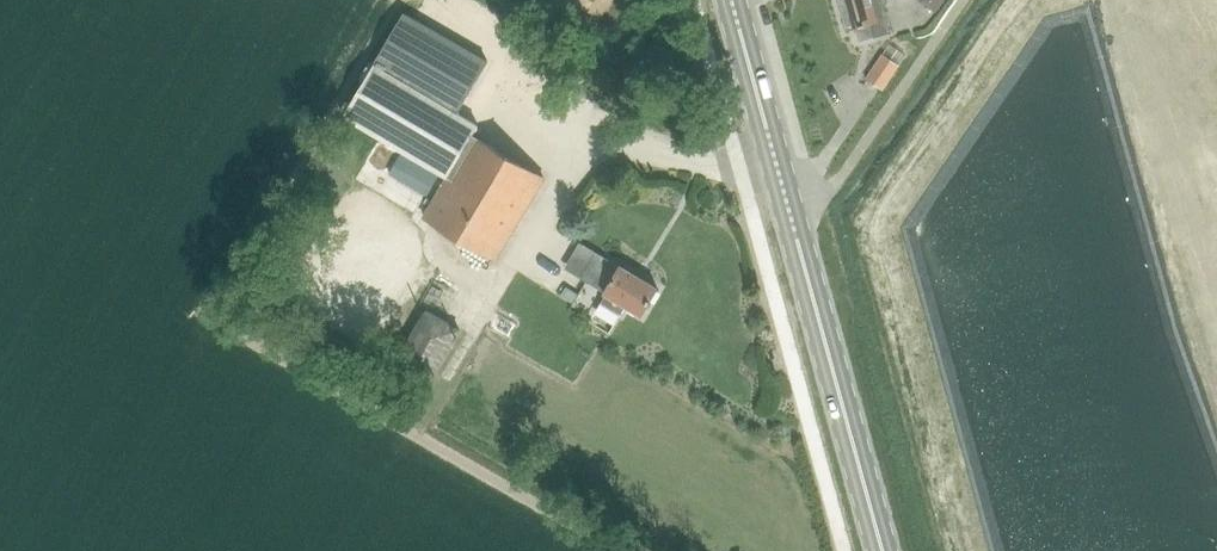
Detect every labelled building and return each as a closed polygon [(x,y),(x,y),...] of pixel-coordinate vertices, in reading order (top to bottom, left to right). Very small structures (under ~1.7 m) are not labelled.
[(848,30),(870,24),(874,38),(892,33),(885,6),(888,1),(887,0),(840,0),(848,30)] [(543,178),(471,136),(478,127),(457,114),(488,62),(405,13),(344,115),(447,177),(423,217),(495,259),(543,178)] [(542,62),(548,52),(533,44),(527,54),(542,62)] [(900,65),(886,56),(881,53),(865,78),(884,90),(900,65)] [(607,259),(595,279),(608,287),(604,293),(607,295),(602,307),(620,318),(627,307),(641,315),(657,288),(620,266),(620,267),(607,259)] [(1202,301),(1216,311),(1216,278),(1202,301)] [(431,375),(457,331),(426,313),(400,357),(431,375)]
